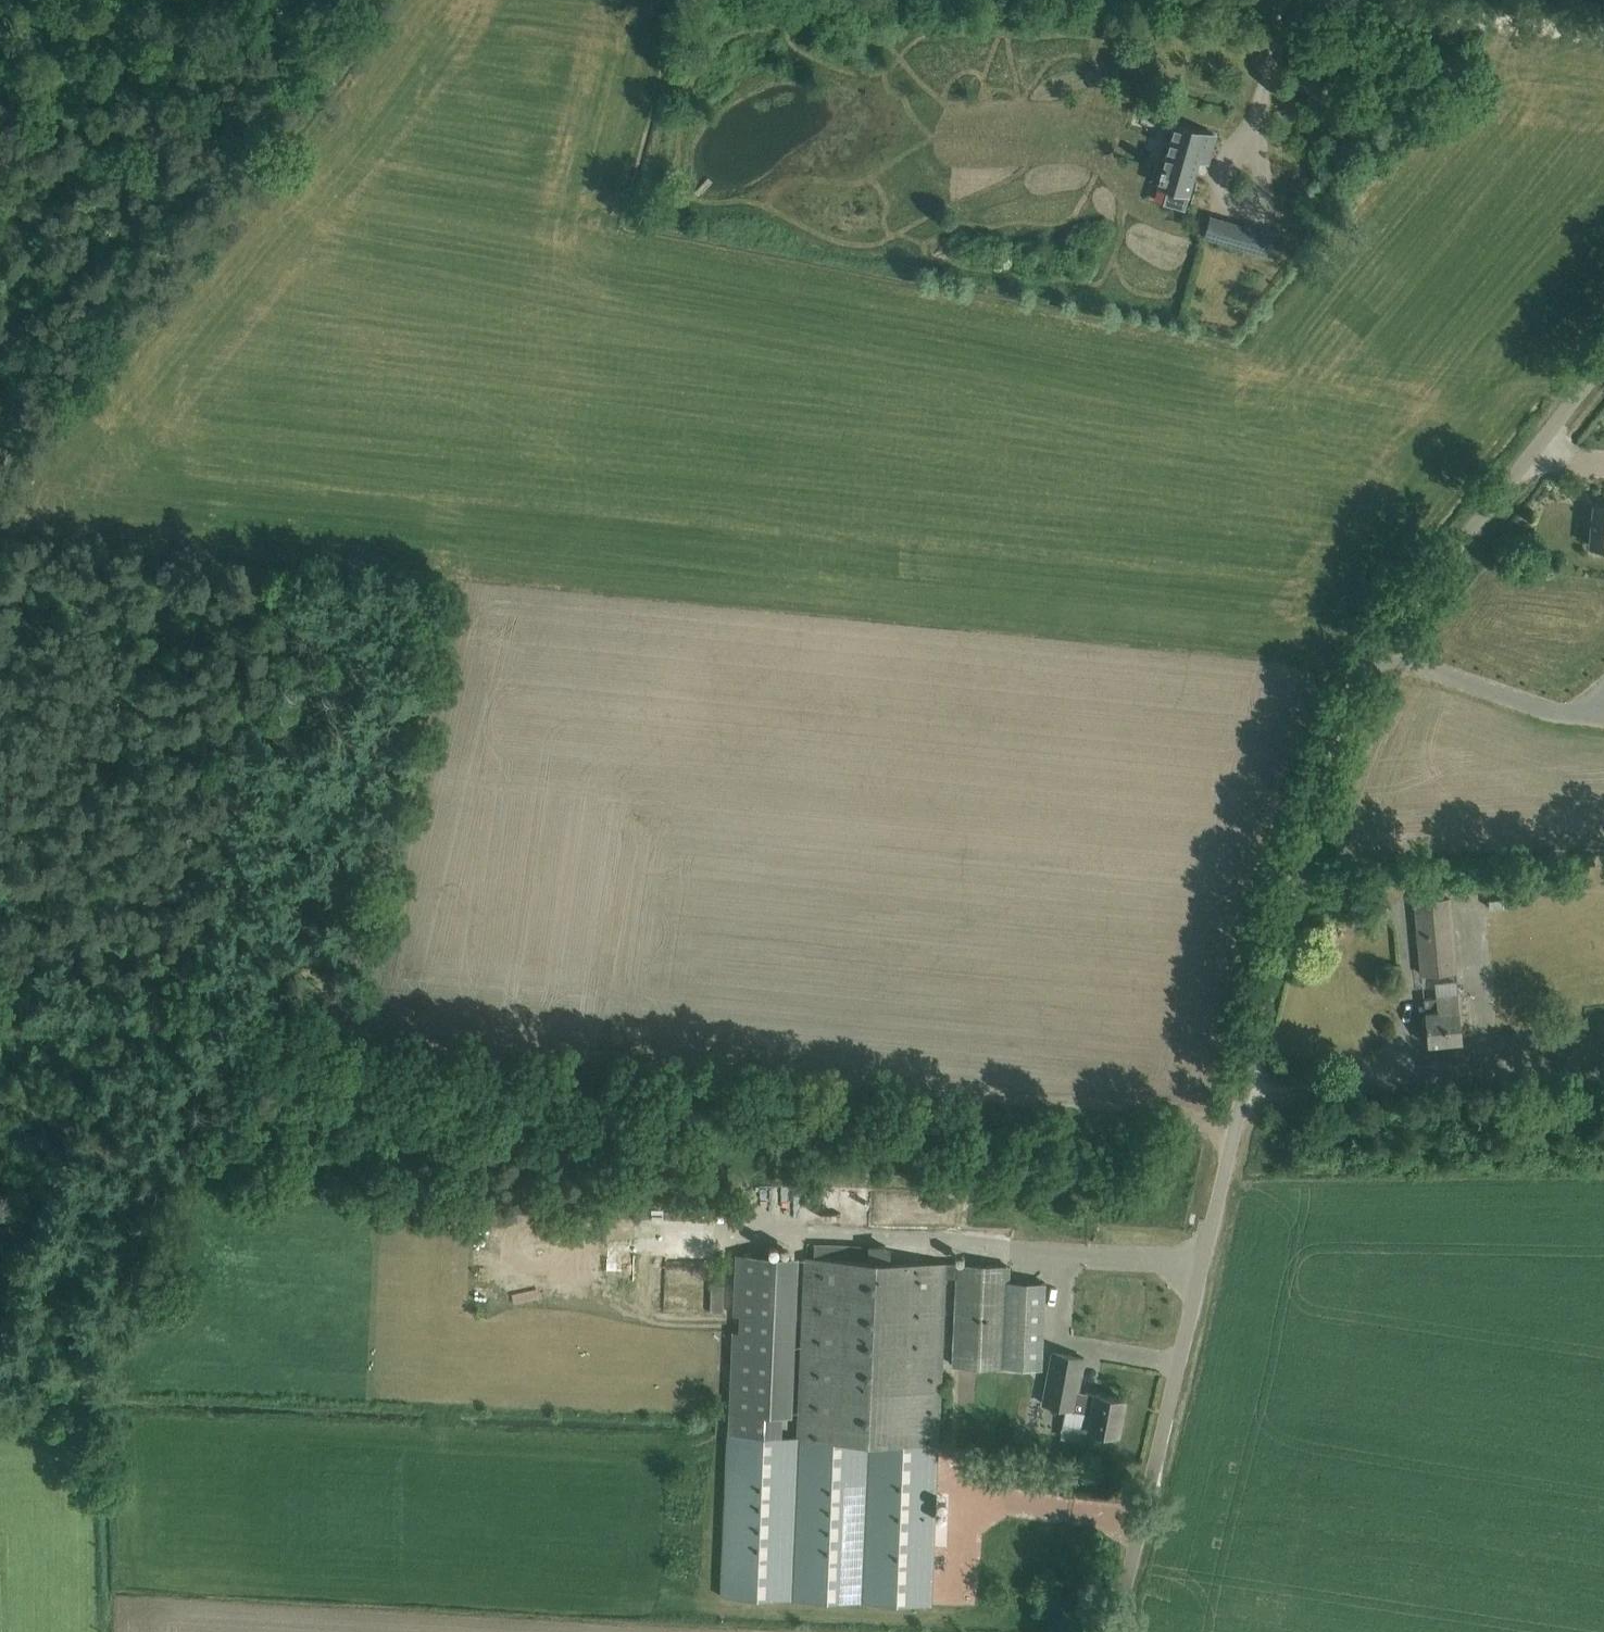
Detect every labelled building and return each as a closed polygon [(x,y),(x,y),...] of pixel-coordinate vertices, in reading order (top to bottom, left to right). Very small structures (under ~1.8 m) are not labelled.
[(1185,209),(1198,161),(1208,164),(1216,136),(1175,124),(1161,173),(1153,170),(1145,197),(1185,209)] [(1205,236),(1245,248),(1251,227),(1211,216),(1205,236)] [(1594,505),(1590,545),(1603,547),(1603,506),(1594,505)] [(1415,901),(1421,974),(1456,971),(1449,898),(1415,901)] [(1435,985),(1436,996),(1424,997),(1428,1044),(1462,1041),(1458,994),(1457,982),(1435,985)] [(813,1258),(806,1257),(799,1438),(728,1435),(721,1597),(931,1606),(944,1276),(957,1277),(954,1365),(1041,1368),(1045,1281),(1008,1280),(1008,1265),(877,1260),(878,1246),(814,1243),(813,1258)] [(799,1256),(736,1254),(729,1412),(792,1415),(799,1256)] [(1069,1425),(1104,1432),(1118,1434),(1125,1399),(1078,1390),(1084,1358),(1052,1352),(1043,1403),(1066,1407),(1064,1418),(1069,1425)]
